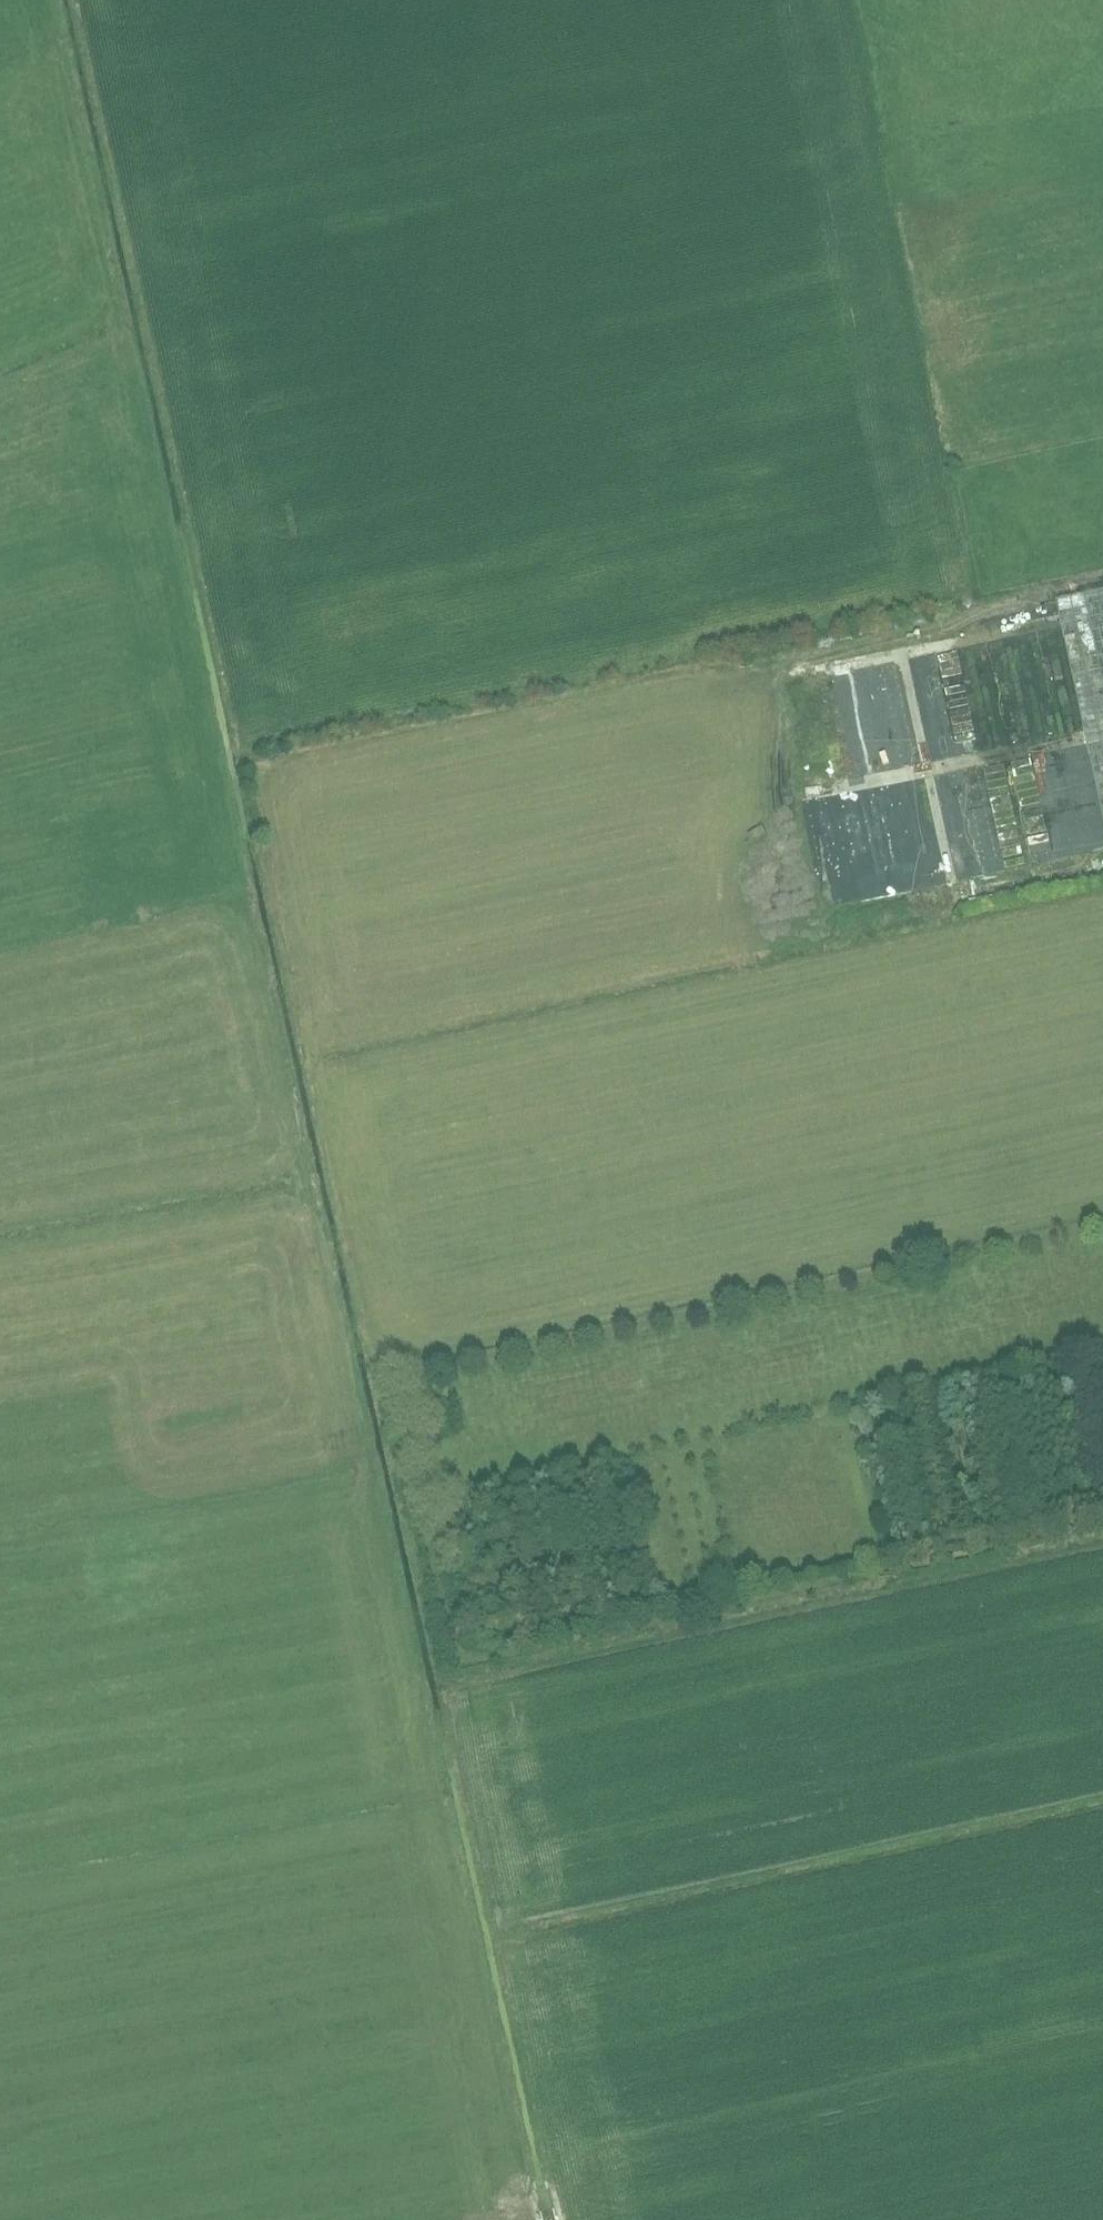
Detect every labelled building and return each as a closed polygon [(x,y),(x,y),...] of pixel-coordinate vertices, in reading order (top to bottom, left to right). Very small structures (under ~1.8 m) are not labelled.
[(1055,602),(1056,617),(1085,745),(1001,764),(1025,868),(1102,851),(1102,592),(1055,602)] [(969,759),(995,754),(972,634),(945,639),(969,759)] [(942,760),(964,755),(938,641),(918,645),(923,668),(921,668),(929,708),(941,705),(943,716),(933,718),(942,760)]
